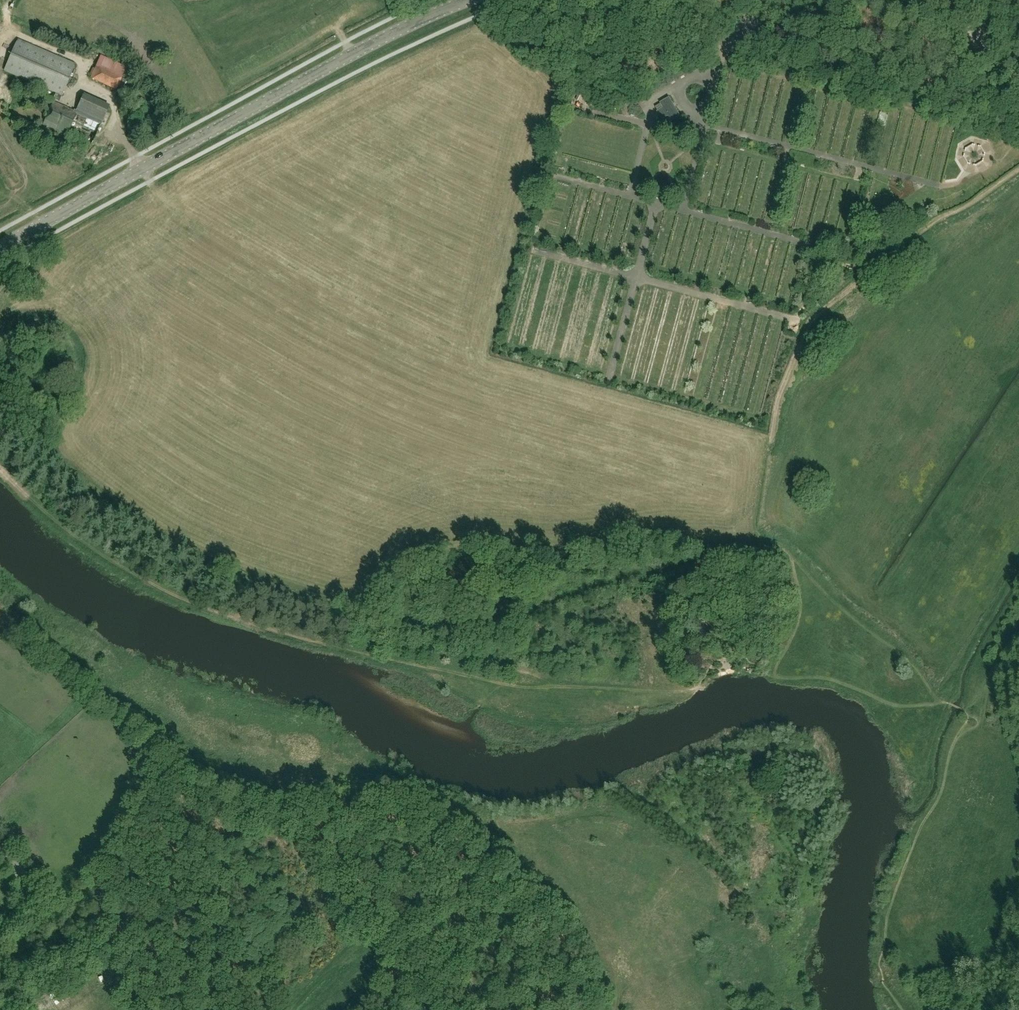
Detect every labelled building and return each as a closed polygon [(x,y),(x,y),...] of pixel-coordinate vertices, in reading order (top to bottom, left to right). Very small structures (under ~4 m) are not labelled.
[(75,64),(18,39),(4,71),(62,96),(75,64)] [(90,74),(92,75),(90,79),(117,91),(126,67),(101,56),(95,68),(92,68),(90,74)] [(83,96),(76,113),(53,103),(43,125),(91,146),(108,107),(83,96)] [(681,117),(669,97),(660,103),(663,108),(657,112),(662,120),(668,117),(671,122),(681,117)]
